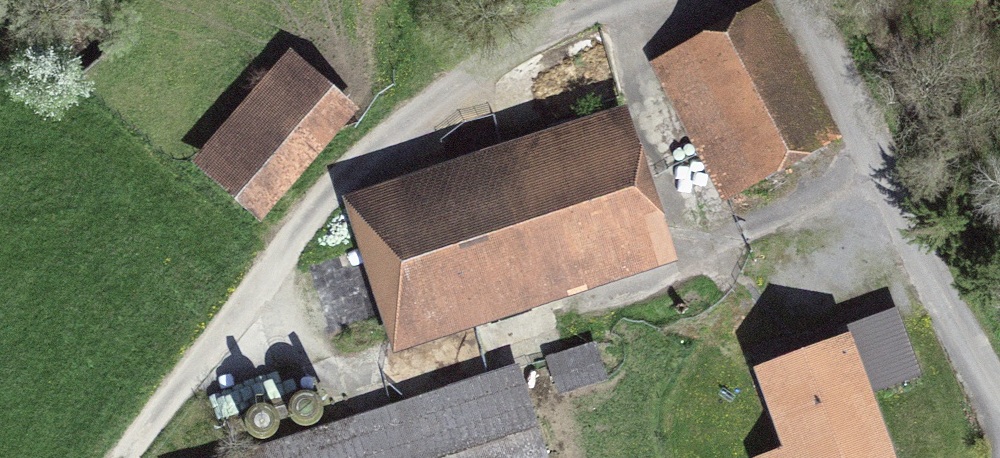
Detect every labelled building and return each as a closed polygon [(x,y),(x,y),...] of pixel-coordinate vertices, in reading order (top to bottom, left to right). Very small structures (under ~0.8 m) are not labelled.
[(700,50),(661,71),(722,184),(815,135),(756,23),(701,52),(700,50)] [(253,202),(339,104),(293,64),(207,163),(253,202)] [(621,145),(368,225),(397,314),(477,289),(482,303),(506,296),(501,281),(649,234),(621,145)] [(859,324),(880,394),(924,381),(903,311),(859,324)] [(593,345),(551,359),(561,391),(604,377),(593,345)] [(882,454),(844,348),(768,375),(799,457),(871,457),(882,454)] [(512,371),(239,457),(540,457),(512,371)] [(308,391),(299,392),(292,398),(288,407),(290,416),(297,424),(306,426),(316,423),(321,416),(324,407),(321,400),(315,393),(308,391)] [(346,398),(332,402),(336,416),(350,412),(346,398)] [(267,404),(255,405),(247,411),(244,420),(247,430),(254,437),(263,439),(272,436),(278,429),(280,424),(279,416),(275,409),(267,404)]
